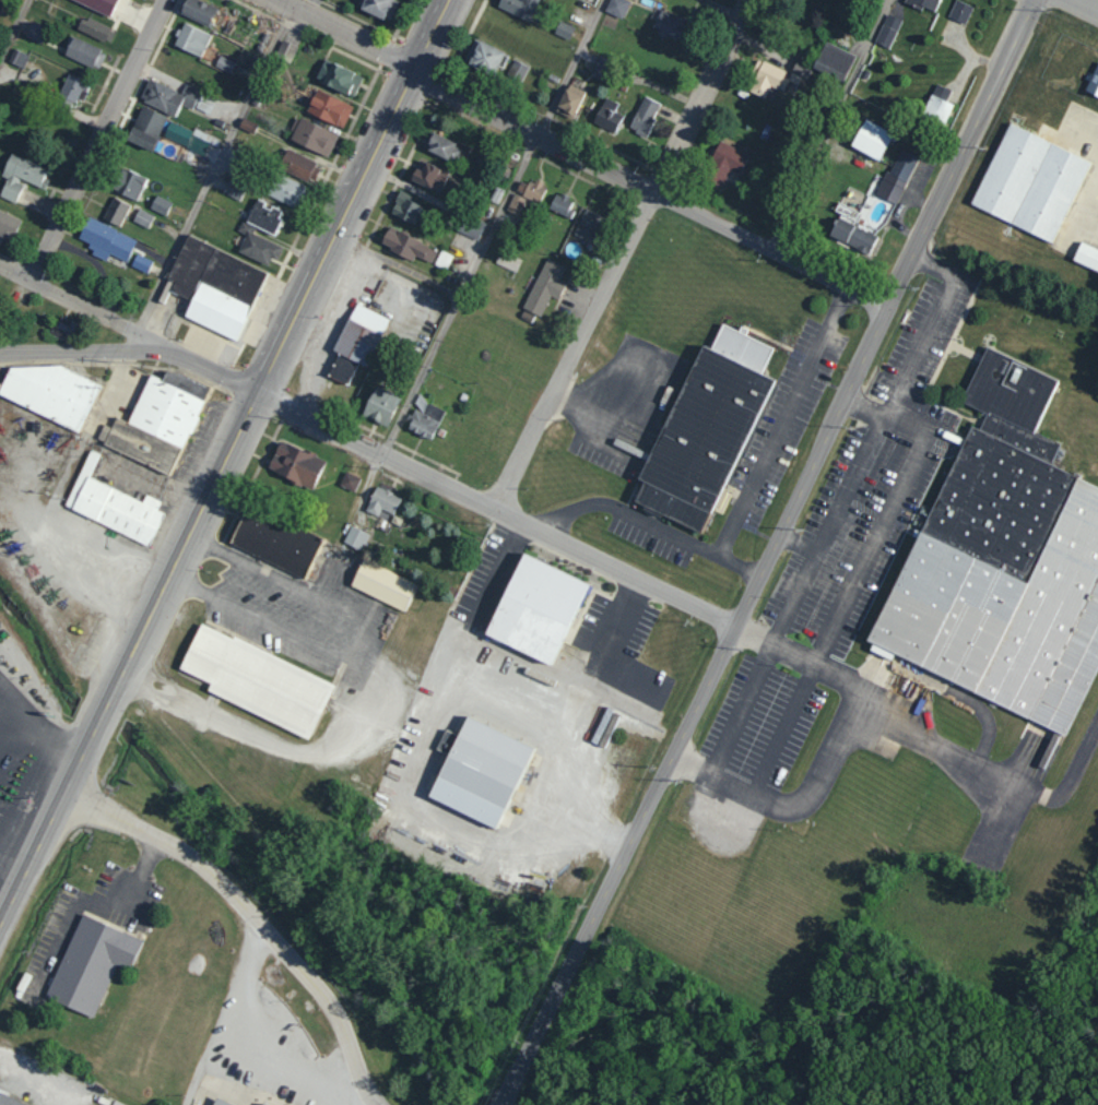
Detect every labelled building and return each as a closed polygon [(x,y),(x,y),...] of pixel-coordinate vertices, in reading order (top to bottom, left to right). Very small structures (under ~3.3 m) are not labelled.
[(109,16),(116,0),(73,0),(109,16)] [(215,7),(197,0),(184,0),(178,15),(208,26),(215,7)] [(397,0),(360,0),(356,7),(388,22),(399,1),(397,0)] [(496,8),(529,21),(538,0),(499,0),(496,8)] [(622,19),(631,1),(628,0),(610,0),(604,11),(622,19)] [(939,0),(905,0),(904,0),(933,13),(939,0)] [(958,0),(956,0),(948,17),(965,25),(973,7),(958,0)] [(683,17),(658,14),(655,36),(681,39),(683,17)] [(901,19),(887,14),(875,43),(890,48),(901,19)] [(110,28),(82,16),(76,29),(105,41),(110,28)] [(569,40),(575,27),(559,20),(554,34),(569,40)] [(42,43),(46,27),(30,22),(25,37),(42,43)] [(173,46),(200,58),(210,35),(183,23),(173,46)] [(106,52),(72,37),(64,55),(98,70),(106,52)] [(463,63),(493,76),(504,52),(475,39),(463,63)] [(296,45),(281,40),(277,55),(292,59),(296,45)] [(855,55),(825,42),(816,62),(825,66),(823,71),(844,80),(855,55)] [(23,68),(28,54),(13,49),(8,62),(23,68)] [(214,66),(229,73),(234,62),(219,55),(214,66)] [(592,76),(601,80),(609,60),(599,56),(592,76)] [(521,82),(529,66),(513,59),(505,75),(521,82)] [(790,73),(760,60),(746,90),(764,98),(770,85),(782,90),(790,73)] [(807,78),(812,66),(797,60),(788,80),(797,84),(801,76),(807,78)] [(315,83),(354,96),(361,73),(322,61),(315,83)] [(1097,96),(1097,64),(1095,63),(1086,93),(1097,96)] [(82,100),(89,83),(67,74),(56,100),(71,107),(75,97),(82,100)] [(199,89),(185,83),(181,92),(148,78),(139,100),(174,115),(179,103),(191,108),(199,89)] [(556,110),(573,118),(585,91),(568,83),(556,110)] [(950,90),(934,84),(924,115),(946,123),(952,104),(946,102),(950,90)] [(304,112),(342,128),(352,105),(314,89),(304,112)] [(659,102),(641,96),(630,131),(648,137),(659,102)] [(615,132),(623,116),(615,112),(618,103),(605,97),(593,122),(615,132)] [(166,115),(139,106),(126,142),(152,151),(157,137),(158,137),(166,115)] [(238,127),(252,134),(257,125),(243,117),(238,127)] [(337,136),(297,117),(287,138),(327,158),(337,136)] [(851,147),(879,160),(892,132),(864,119),(851,147)] [(203,154),(208,142),(190,134),(192,130),(170,121),(163,137),(203,154)] [(1088,159),(1006,124),(971,206),(1053,242),(1088,159)] [(464,159),(469,147),(429,132),(423,149),(446,158),(448,153),(464,159)] [(749,154),(723,141),(703,178),(720,187),(730,170),(738,174),(749,154)] [(918,156),(899,148),(877,196),(896,204),(918,156)] [(321,165),(285,149),(277,168),(313,184),(321,165)] [(24,181),(41,189),(49,171),(10,154),(0,176),(6,178),(0,192),(0,197),(15,203),(24,181)] [(447,172),(418,159),(409,180),(438,193),(447,172)] [(112,192),(137,201),(145,177),(120,168),(112,192)] [(267,197),(296,207),(304,185),(275,175),(267,197)] [(538,202),(544,186),(521,178),(515,194),(538,202)] [(238,200),(243,187),(227,181),(222,194),(238,200)] [(487,199),(497,204),(504,191),(494,186),(487,199)] [(415,224),(422,206),(409,201),(411,195),(399,190),(389,214),(415,224)] [(549,208),(570,219),(574,211),(569,208),(573,199),(558,191),(549,208)] [(506,211),(518,216),(525,199),(513,194),(506,211)] [(171,203),(156,195),(149,208),(164,216),(171,203)] [(102,220),(120,227),(129,204),(112,197),(102,220)] [(245,222),(272,235),(280,220),(276,218),(279,212),(264,204),(265,203),(256,199),(245,222)] [(132,221),(148,229),(154,217),(139,208),(132,221)] [(593,242),(601,215),(584,210),(576,237),(593,242)] [(11,238),(19,219),(0,211),(0,234),(11,238)] [(478,240),(485,223),(464,215),(457,232),(478,240)] [(877,236),(838,217),(829,237),(869,255),(877,236)] [(77,240),(127,260),(136,238),(86,218),(77,240)] [(437,249),(387,228),(380,244),(389,247),(387,252),(411,262),(413,256),(430,264),(437,249)] [(282,248),(248,231),(238,252),(266,266),(270,257),(276,260),(282,248)] [(236,340),(265,270),(186,236),(167,279),(173,281),(169,291),(190,300),(182,318),(236,340)] [(1097,272),(1097,250),(1080,242),(1072,261),(1097,272)] [(521,260),(500,251),(494,263),(516,272),(521,260)] [(147,273),(152,261),(136,254),(130,266),(147,273)] [(565,267),(545,258),(522,308),(541,317),(550,296),(557,299),(564,282),(559,280),(565,267)] [(387,318),(354,303),(333,351),(338,353),(328,377),(347,385),(357,363),(365,367),(387,318)] [(698,344),(640,481),(642,482),(633,503),(705,534),(771,378),(761,374),(773,346),(738,332),(721,324),(710,349),(698,344)] [(1097,660),(1097,488),(1049,469),(1059,443),(1034,433),(1056,377),(983,349),(962,404),(985,413),(979,430),(960,423),(875,645),(872,644),(869,652),(891,660),(890,662),(1070,731),(1097,660)] [(0,387),(0,398),(79,432),(99,384),(58,366),(8,368),(0,387)] [(128,423),(115,418),(110,428),(102,425),(95,441),(157,466),(155,471),(170,477),(208,387),(166,370),(161,380),(148,374),(128,423)] [(361,415),(386,427),(399,398),(374,386),(361,415)] [(444,409),(417,397),(413,407),(416,408),(406,429),(430,440),(444,409)] [(266,472),(313,490),(324,459),(278,442),(266,472)] [(88,479),(98,453),(88,449),(63,509),(150,544),(162,513),(156,510),(160,501),(144,494),(142,501),(88,479)] [(360,478),(346,472),(339,485),(353,492),(360,478)] [(399,496),(374,487),(365,512),(390,521),(399,496)] [(304,577),(319,541),(243,511),(228,547),(304,577)] [(369,534),(349,526),(342,543),(362,551),(369,534)] [(551,666),(585,583),(518,555),(484,638),(551,666)] [(415,583),(362,559),(349,587),(403,612),(415,583)] [(205,694),(310,738),(334,682),(198,624),(179,670),(210,683),(205,694)] [(605,709),(590,740),(604,747),(618,715),(605,709)] [(427,800),(497,829),(532,746),(465,719),(458,736),(444,730),(436,750),(446,754),(427,800)] [(92,1017),(115,964),(129,970),(142,940),(81,913),(44,996),(92,1017)] [(0,1094),(0,1104),(24,1104),(0,1094)] [(214,1097),(210,1104),(234,1104),(214,1097)]
